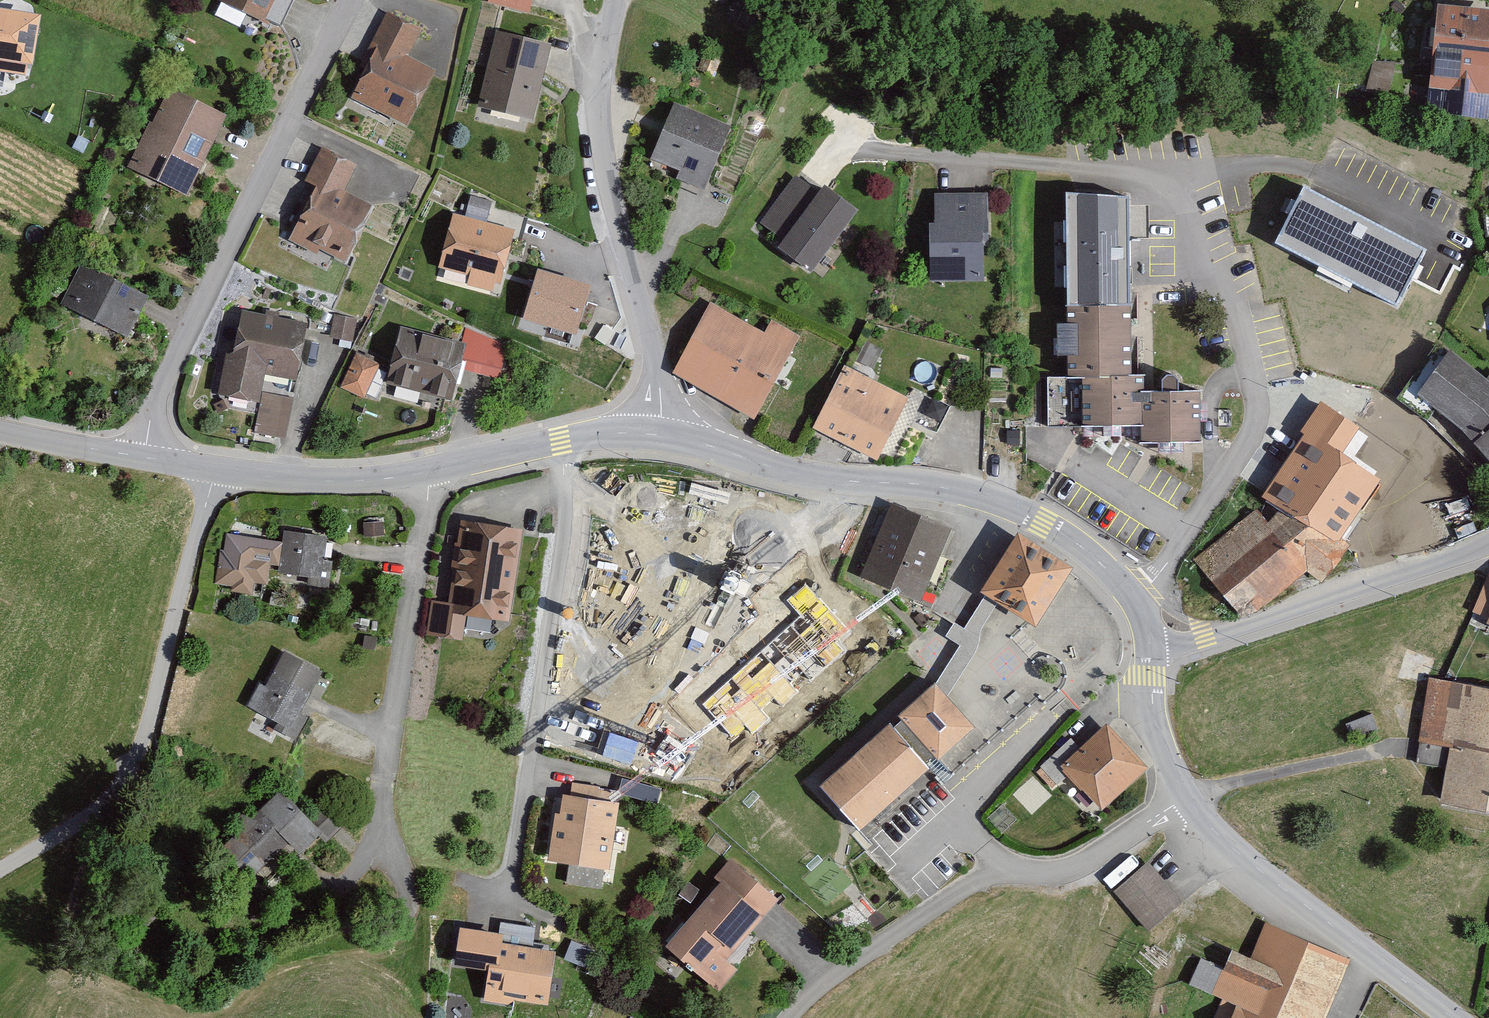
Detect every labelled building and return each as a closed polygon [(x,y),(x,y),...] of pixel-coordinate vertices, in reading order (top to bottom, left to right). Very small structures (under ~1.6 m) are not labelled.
[(222,3),(275,28),(288,0),(224,0),(222,3)] [(1440,4),(1431,109),(1486,114),(1488,79),(1488,8),(1440,4)] [(0,5),(0,53),(31,57),(38,11),(0,5)] [(413,64),(427,33),(391,16),(368,63),(375,67),(358,102),(417,130),(442,78),(413,64)] [(548,44),(500,32),(484,101),(532,113),(548,44)] [(1389,96),(1395,68),(1376,63),(1369,91),(1389,96)] [(232,118),(174,92),(157,129),(150,126),(130,171),(195,200),(232,118)] [(738,131),(679,108),(657,165),(684,175),(682,182),(713,194),(738,131)] [(361,169),(326,152),(302,202),(313,207),(295,245),(323,258),(325,252),(354,266),(382,210),(349,195),(361,169)] [(825,198),(796,178),(761,226),(788,244),(781,253),(818,278),(866,212),(833,188),(825,198)] [(1305,185),(1274,252),(1399,310),(1430,243),(1305,185)] [(1126,190),(1068,191),(1069,297),(1127,296),(1126,190)] [(993,283),(993,197),(937,197),(937,283),(993,283)] [(511,230),(455,215),(442,263),(474,271),(471,281),(490,287),(494,273),(499,274),(511,230)] [(155,299),(83,268),(65,308),(137,340),(155,299)] [(587,282),(539,269),(527,314),(574,327),(587,282)] [(1127,371),(1126,301),(1069,302),(1069,320),(1059,320),(1060,348),(1070,348),(1070,376),(1049,376),(1050,418),(1141,417),(1142,435),(1198,434),(1198,388),(1141,389),(1141,371),(1127,371)] [(714,305),(677,376),(762,420),(804,339),(776,325),(771,335),(714,305)] [(312,327),(245,315),(237,358),(230,357),(222,397),(261,404),(255,435),(287,441),(294,403),(267,398),(270,379),(301,384),(312,327)] [(355,320),(335,318),(333,341),(352,344),(355,320)] [(464,345),(406,328),(391,384),(459,403),(467,374),(500,384),(510,348),(467,336),(464,345)] [(1461,354),(1452,363),(1439,351),(1396,399),(1431,430),(1442,417),(1488,459),(1488,379),(1461,354)] [(381,366),(358,356),(343,390),(366,400),(381,366)] [(915,402),(849,371),(820,433),(886,464),(915,402)] [(1266,497),(1289,513),(1272,527),(1260,512),(1199,563),(1250,623),(1309,574),(1329,587),(1356,548),(1346,541),(1386,485),(1344,456),(1361,432),(1324,406),(1303,434),(1308,437),(1266,497)] [(945,526),(893,505),(867,573),(918,593),(945,526)] [(513,624),(527,530),(463,521),(450,606),(431,603),(426,639),(465,644),(469,617),(513,624)] [(383,522),(366,522),(366,538),(383,537),(383,522)] [(329,563),(331,541),(287,535),(286,545),(229,538),(228,552),(221,552),(217,588),(236,590),(236,595),(270,600),(274,569),(284,570),(283,577),(312,580),(311,589),(333,592),(336,564),(329,563)] [(1024,536),(988,594),(989,595),(1002,603),(1045,629),(1081,572),(1024,536)] [(1473,616),(1488,623),(1488,580),(1473,616)] [(947,685),(955,694),(985,644),(979,640),(1002,603),(989,595),(967,630),(958,625),(948,640),(963,649),(940,686),(944,688),(947,685)] [(306,718),(329,673),(291,654),(272,690),(264,685),(248,716),(301,743),(312,722),(306,718)] [(830,679),(808,671),(795,707),(816,715),(830,679)] [(1434,682),(1419,766),(1452,771),(1446,806),(1488,814),(1488,691),(1434,682)] [(952,764),(989,732),(955,694),(947,685),(944,688),(909,719),(913,722),(902,731),(898,726),(830,785),(871,833),(939,774),(936,770),(948,759),(952,764)] [(1156,772),(1114,727),(1086,753),(1075,741),(1043,771),(1060,789),(1073,777),(1110,815),(1156,772)] [(621,803),(623,789),(574,783),(572,796),(569,795),(566,815),(559,814),(553,862),(570,864),(567,887),(614,893),(626,804),(621,803)] [(310,815),(290,794),(258,823),(249,814),(238,825),(246,834),(227,852),(258,886),(298,848),(306,856),(328,836),(333,841),(348,827),(325,801),(310,815)] [(782,903),(734,860),(718,877),(726,884),(669,947),(721,994),(742,970),(731,960),(782,903)] [(1187,901),(1154,865),(1120,895),(1153,932),(1187,901)] [(707,891),(692,882),(684,894),(699,904),(707,891)] [(1357,962),(1269,923),(1254,956),(1241,951),(1232,970),(1207,959),(1194,989),(1242,1011),(1239,1017),(1333,1017),(1357,962)] [(505,925),(503,935),(468,930),(462,969),(496,974),(491,1004),(521,1008),(522,1003),(559,1009),(567,956),(540,952),(543,931),(505,925)]
